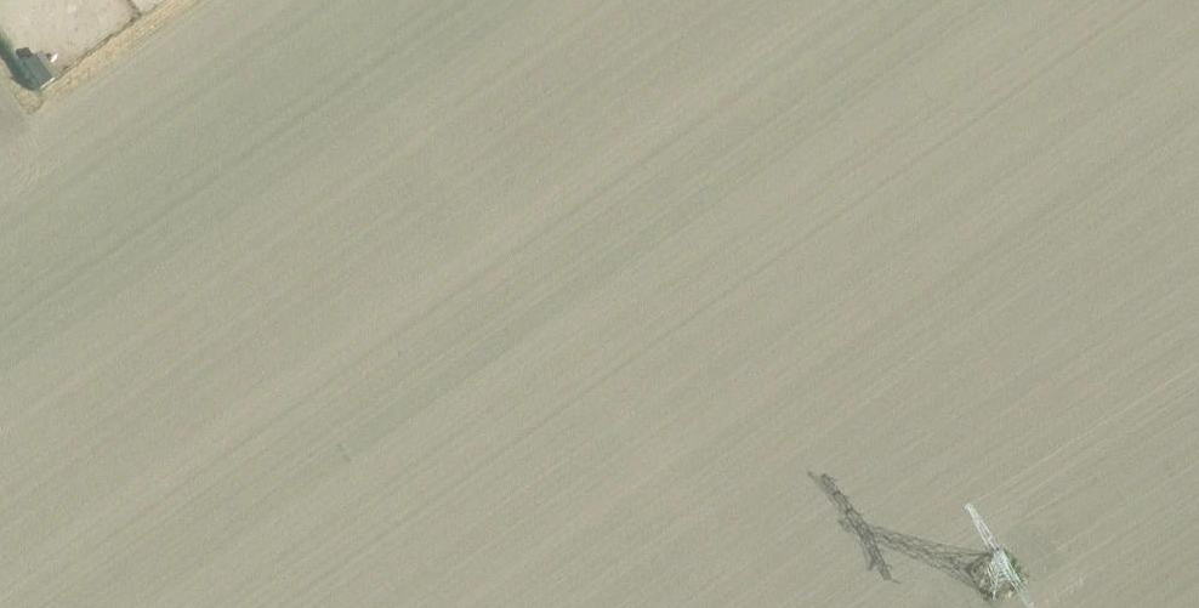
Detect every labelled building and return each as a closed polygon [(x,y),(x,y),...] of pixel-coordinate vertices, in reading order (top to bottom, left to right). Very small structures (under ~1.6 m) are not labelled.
[(38,56),(27,64),(43,87),(54,80),(38,56)]
